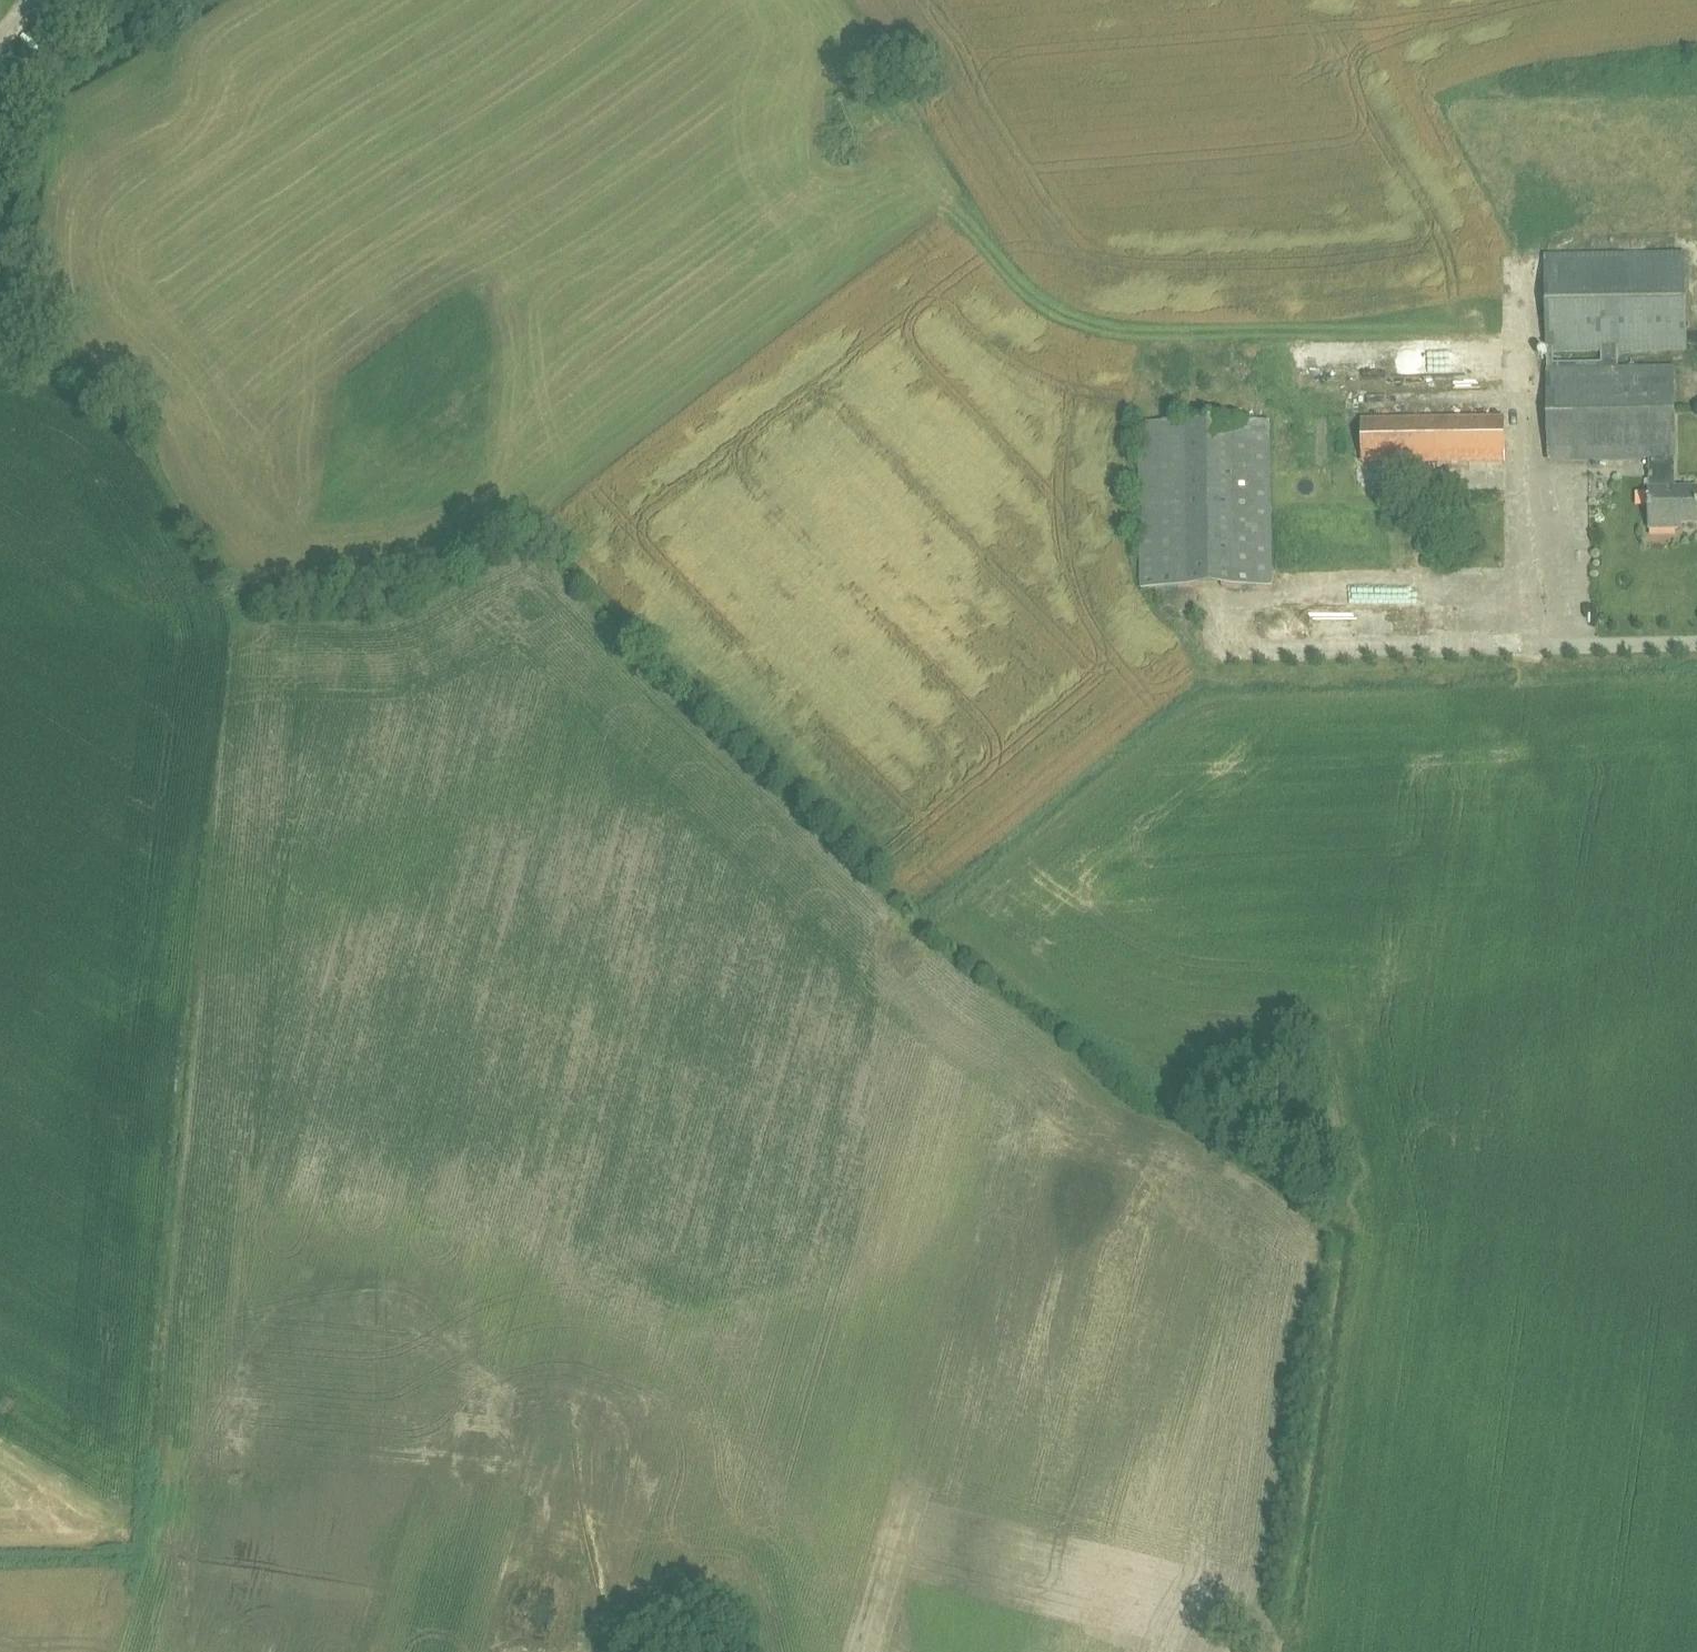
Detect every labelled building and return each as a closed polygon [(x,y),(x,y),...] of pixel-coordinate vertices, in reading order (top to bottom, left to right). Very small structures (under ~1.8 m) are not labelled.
[(1549,460),(1649,458),(1674,457),(1674,367),(1618,367),(1617,350),(1686,349),(1684,253),(1545,255),(1549,460)] [(1448,360),(1420,357),(1418,380),(1446,382),(1448,360)] [(1461,370),(1462,382),(1486,379),(1485,367),(1461,370)] [(1504,415),(1360,417),(1362,464),(1505,463),(1504,415)] [(1269,420),(1140,422),(1142,587),(1271,585),(1269,420)] [(1674,457),(1649,458),(1649,528),(1672,528),(1671,524),(1676,524),(1675,489),(1674,457)] [(1675,489),(1676,524),(1696,523),(1696,488),(1675,489)] [(1362,593),(1362,608),(1398,608),(1398,593),(1362,593)]
